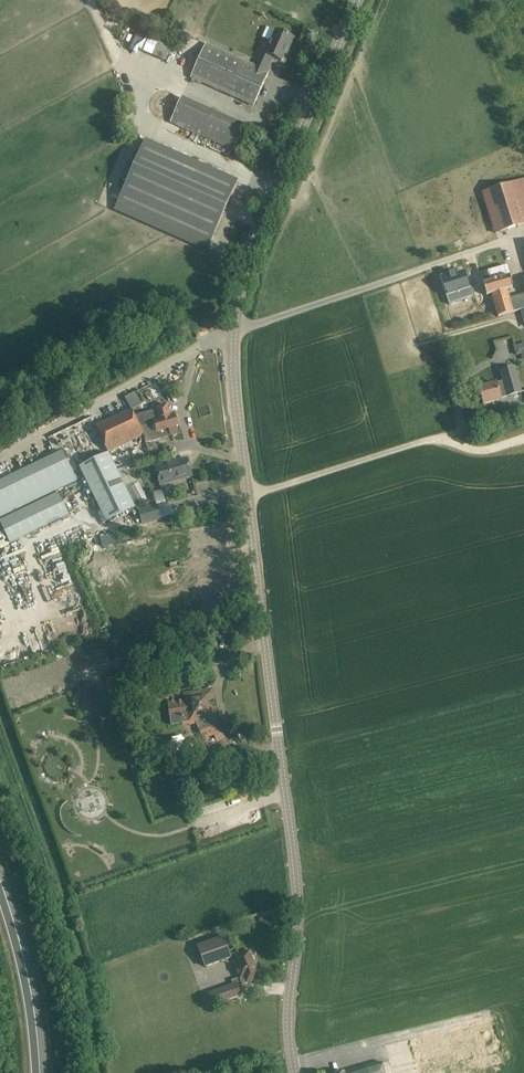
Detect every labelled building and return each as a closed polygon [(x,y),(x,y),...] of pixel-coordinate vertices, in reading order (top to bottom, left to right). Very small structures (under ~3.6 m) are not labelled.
[(258,66),(267,70),(273,57),(281,60),(287,48),(289,49),(294,38),(286,34),(286,35),(276,31),(271,42),(269,41),(258,66)] [(154,53),(171,60),(177,48),(160,40),(154,53)] [(269,72),(206,43),(190,79),(254,107),(269,72)] [(234,151),(245,126),(182,98),(170,123),(234,151)] [(150,113),(148,118),(161,124),(164,119),(150,113)] [(145,141),(115,208),(208,249),(238,183),(145,141)] [(483,194),(496,234),(523,225),(523,207),(518,188),(516,183),(483,194)] [(455,272),(441,277),(447,296),(450,305),(465,300),(475,296),(472,287),(469,287),(464,272),(456,275),(455,272)] [(492,295),(498,317),(514,312),(508,290),(513,289),(510,277),(484,284),(487,296),(492,294),(492,295)] [(516,355),(523,353),(523,345),(514,348),(516,355)] [(499,371),(503,382),(497,384),(479,389),(484,404),(501,399),(501,398),(522,392),(514,366),(499,371)] [(127,396),(131,406),(140,402),(136,393),(127,396)] [(96,427),(109,453),(143,437),(145,443),(170,436),(178,434),(176,427),(178,427),(174,415),(170,416),(167,406),(155,409),(156,411),(137,416),(132,410),(96,427)] [(73,473),(63,452),(0,481),(0,517),(77,481),(73,473)] [(117,472),(109,453),(80,467),(107,522),(135,508),(121,478),(117,472)] [(192,476),(187,459),(155,468),(160,485),(192,476)] [(136,502),(148,497),(135,465),(123,470),(136,502)] [(10,544),(69,515),(58,493),(0,521),(0,523),(10,544)] [(160,519),(157,506),(139,511),(143,524),(160,519)] [(103,546),(116,542),(114,534),(101,538),(103,546)] [(134,673),(130,666),(104,680),(108,687),(134,673)] [(89,685),(77,688),(84,710),(95,706),(89,685)] [(102,685),(92,687),(100,714),(109,711),(102,685)] [(186,701),(168,704),(170,717),(173,716),(174,725),(183,723),(183,725),(196,723),(204,740),(214,736),(217,741),(225,737),(219,725),(216,715),(213,691),(185,695),(186,701)] [(45,701),(42,693),(13,704),(16,713),(45,701)] [(197,946),(205,968),(231,958),(223,936),(197,946)] [(242,995),(238,986),(259,979),(249,952),(237,957),(240,965),(235,967),(239,978),(231,981),(233,984),(207,994),(212,1006),(242,995)] [(345,1072),(385,1072),(382,1062),(345,1072)]
